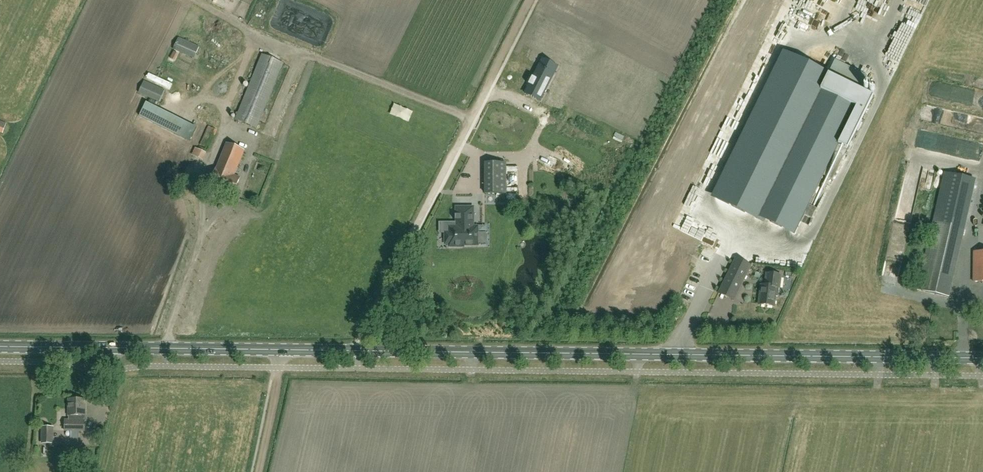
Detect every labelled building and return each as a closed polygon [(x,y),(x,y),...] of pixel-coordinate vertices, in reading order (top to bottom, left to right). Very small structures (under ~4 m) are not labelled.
[(930,4),(923,0),(921,0),(917,8),(926,12),(930,4)] [(199,47),(179,38),(174,50),(194,59),(199,47)] [(899,67),(907,52),(896,46),(898,42),(890,38),(880,57),(899,67)] [(178,54),(174,51),(170,59),(175,61),(178,54)] [(256,128),(283,64),(262,55),(235,119),(256,128)] [(873,97),(827,75),(788,56),(717,199),(757,219),(759,216),(794,234),(804,215),(812,218),(817,208),(808,204),(823,175),(832,179),(873,97)] [(860,80),(863,73),(838,61),(835,67),(849,73),(848,75),(860,80)] [(525,94),(540,101),(553,75),(547,72),(548,71),(545,70),(539,67),(534,78),(530,86),(525,94)] [(164,90),(144,82),(139,94),(159,102),(164,90)] [(197,127),(145,101),(138,116),(190,142),(197,127)] [(957,128),(970,129),(971,116),(957,116),(957,128)] [(208,126),(199,148),(207,152),(217,130),(208,126)] [(209,187),(213,188),(232,196),(240,178),(234,176),(244,151),(227,144),(216,169),(209,187)] [(204,159),(207,152),(196,147),(192,154),(204,159)] [(485,195),(506,195),(506,164),(486,164),(485,195)] [(921,271),(953,278),(975,180),(944,172),(921,271)] [(445,234),(445,245),(449,245),(449,247),(459,247),(459,246),(478,246),(478,244),(486,244),(486,233),(478,233),(478,228),(472,228),(472,224),(473,224),(473,208),(457,208),(457,223),(457,224),(458,224),(458,228),(449,227),(449,233),(445,233),(445,234)] [(797,235),(785,248),(789,252),(801,240),(797,235)] [(974,252),(974,281),(982,282),(982,252),(974,252)] [(735,258),(718,294),(734,301),(751,266),(735,258)] [(948,298),(953,278),(921,271),(916,291),(948,298)] [(779,290),(780,275),(767,274),(765,286),(761,285),(759,305),(775,307),(777,289),(779,290)] [(477,320),(478,309),(460,309),(460,320),(477,320)] [(85,421),(85,400),(69,400),(69,421),(65,421),(65,431),(84,431),(84,421),(85,421)] [(53,444),(54,427),(41,427),(41,444),(53,444)]
